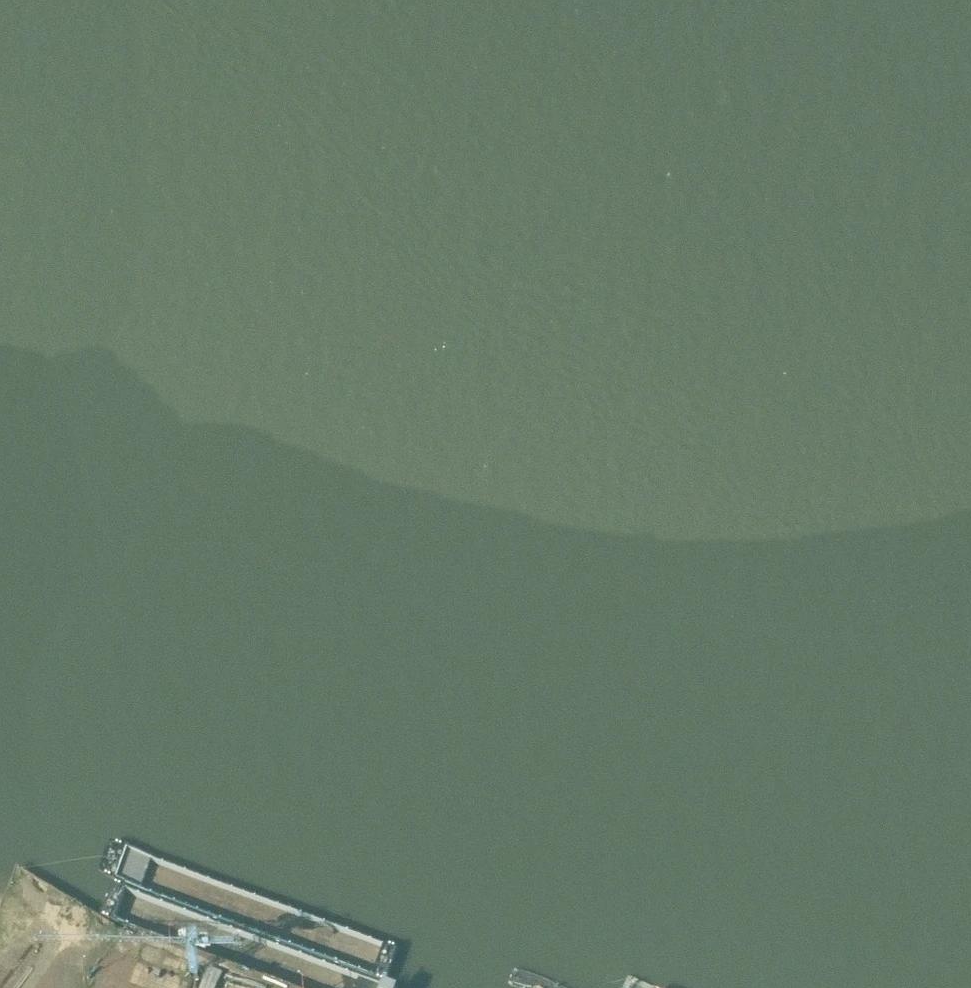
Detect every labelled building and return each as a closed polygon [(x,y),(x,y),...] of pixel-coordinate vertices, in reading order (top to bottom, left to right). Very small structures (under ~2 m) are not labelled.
[(218,986),(222,987),(263,987),(225,971),(218,986)] [(634,987),(664,987),(641,975),(634,987)]
